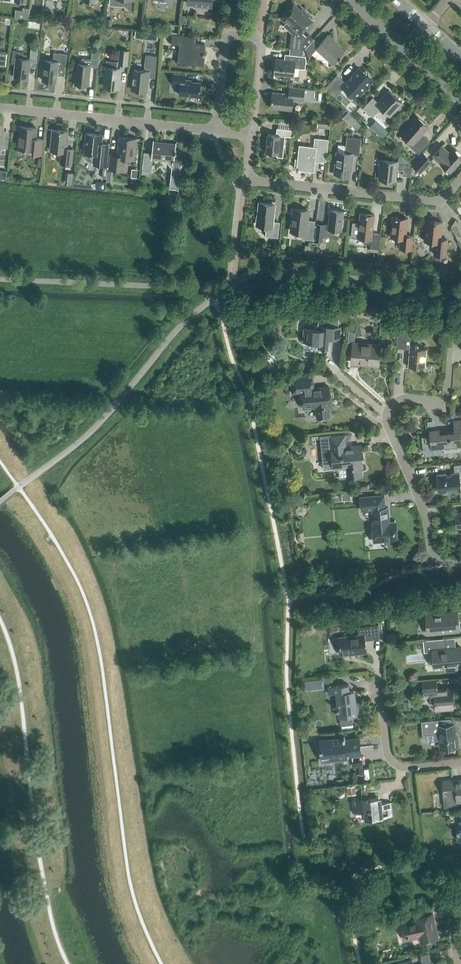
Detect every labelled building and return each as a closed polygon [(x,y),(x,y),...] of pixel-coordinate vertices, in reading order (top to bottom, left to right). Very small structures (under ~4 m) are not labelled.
[(301,31),(312,20),(307,16),(308,15),(301,9),(300,10),(294,4),(288,10),(287,9),(280,16),(286,22),(287,20),(296,29),(291,35),(289,48),(304,50),(305,48),(301,45),(308,37),(301,31)] [(24,7),(23,11),(19,10),(18,17),(28,18),(29,7),(24,7)] [(158,33),(136,31),(135,37),(157,39),(158,33)] [(203,64),(205,44),(196,43),(196,44),(190,43),(191,36),(172,34),(171,43),(179,44),(177,62),(188,63),(188,62),(203,64)] [(314,38),(305,48),(308,56),(316,48),(333,63),(345,50),(328,34),(319,43),(314,38)] [(27,54),(13,48),(13,49),(14,49),(12,61),(11,61),(11,62),(15,63),(14,77),(28,78),(30,60),(30,58),(26,58),(27,54),(27,55),(27,54)] [(127,65),(128,50),(120,50),(119,64),(127,65)] [(65,68),(67,53),(54,52),(53,60),(44,59),(42,80),(56,81),(58,67),(65,68)] [(98,67),(99,53),(92,52),(91,59),(82,58),(81,63),(77,62),(75,83),(89,85),(91,66),(98,67)] [(145,54),(144,70),(134,69),(132,89),(146,91),(148,77),(155,78),(157,55),(145,54)] [(274,73),(293,75),(294,67),(305,69),(306,58),(305,56),(289,54),(288,60),(276,59),(274,73)] [(118,88),(120,68),(116,67),(117,62),(116,61),(116,63),(107,62),(107,60),(104,86),(118,88)] [(364,89),(369,89),(368,71),(363,71),(359,67),(345,82),(337,74),(328,85),(338,94),(344,87),(356,98),(364,89)] [(199,96),(201,82),(185,80),(185,74),(173,73),(172,84),(180,85),(179,94),(199,96)] [(314,100),(315,89),(289,86),(289,94),(272,92),(270,108),(292,110),(293,99),(303,100),(303,99),(314,100)] [(397,110),(403,103),(389,90),(378,101),(373,97),(363,108),(372,116),(380,107),(390,116),(396,109),(397,110)] [(355,116),(361,121),(364,118),(358,112),(355,116)] [(419,153),(429,142),(421,134),(428,126),(417,116),(401,134),(409,141),(407,143),(419,153)] [(361,125),(355,120),(351,125),(356,130),(361,125)] [(9,134),(4,133),(2,132),(3,124),(0,123),(0,147),(8,148),(9,134)] [(35,138),(36,127),(20,125),(18,148),(34,149),(33,153),(40,154),(42,138),(35,138)] [(291,129),(279,127),(278,133),(276,134),(268,133),(266,152),(274,153),(277,156),(283,157),(285,135),(291,136),(291,129)] [(388,131),(384,127),(378,134),(382,138),(388,131)] [(72,164),(74,149),(66,148),(68,130),(52,129),(50,150),(61,151),(60,163),(72,164)] [(102,134),(99,134),(86,132),(84,152),(85,152),(85,154),(85,156),(86,158),(87,159),(88,160),(90,161),(94,161),(94,163),(106,165),(108,144),(101,143),(102,134)] [(133,159),(136,138),(120,136),(118,154),(111,154),(109,169),(124,170),(125,158),(133,159)] [(359,154),(361,138),(347,136),(346,145),(338,144),(337,151),(335,172),(343,173),(343,174),(350,175),(352,154),(359,154)] [(326,160),(328,145),(329,139),(315,137),(314,146),(299,144),(297,158),(295,158),(294,166),(296,166),(296,169),(314,171),(315,159),(326,160)] [(175,150),(176,142),(153,140),(152,152),(144,152),(142,169),(150,170),(152,158),(156,158),(166,159),(172,167),(171,172),(170,188),(178,188),(177,194),(178,194),(180,176),(180,171),(181,171),(182,161),(174,160),(175,152),(176,152),(177,150),(175,150)] [(460,160),(460,155),(453,148),(450,152),(442,145),(433,155),(441,162),(440,163),(450,172),(460,160)] [(420,172),(431,160),(424,153),(413,165),(420,172)] [(411,176),(412,165),(409,162),(404,161),(404,163),(398,163),(398,161),(380,159),(378,178),(396,180),(397,169),(403,170),(403,175),(411,176)] [(278,237),(280,222),(273,221),(274,205),(259,203),(258,216),(257,216),(256,223),(267,224),(265,236),(278,237)] [(313,239),(315,221),(308,220),(309,211),(292,209),(290,229),(303,231),(302,238),(313,239)] [(341,230),(344,211),(330,209),(328,225),(324,224),(317,223),(315,240),(322,241),(323,234),(330,235),(332,233),(333,229),(341,230)] [(366,213),(360,213),(359,223),(353,222),(351,237),(352,237),(366,238),(365,243),(371,244),(370,248),(379,249),(380,233),(372,233),(374,214),(366,213)] [(411,249),(413,236),(406,235),(408,218),(393,216),(390,236),(401,237),(399,247),(411,249)] [(446,255),(448,239),(441,238),(442,222),(430,220),(430,221),(426,221),(424,240),(435,241),(434,254),(446,255)] [(340,338),(341,326),(335,326),(335,318),(318,316),(317,328),(303,327),(302,341),(318,342),(318,346),(328,347),(329,338),(340,338)] [(425,366),(427,348),(418,347),(418,343),(410,343),(411,334),(397,333),(396,347),(410,348),(408,367),(419,367),(419,365),(425,366)] [(377,364),(379,344),(355,342),(354,342),(352,362),(377,364)] [(266,369),(272,365),(269,359),(263,363),(266,369)] [(330,399),(332,399),(331,392),(329,392),(329,386),(309,388),(308,377),(291,378),(292,393),(301,392),(303,408),(316,407),(317,417),(330,416),(329,408),(331,408),(330,399)] [(460,433),(460,420),(453,421),(454,432),(440,433),(439,429),(430,430),(430,435),(422,436),(423,450),(429,455),(442,453),(442,447),(460,445),(460,443),(460,433)] [(361,468),(363,468),(361,445),(346,447),(345,435),(331,436),(330,434),(320,435),(323,469),(346,466),(347,477),(362,475),(361,468)] [(454,465),(455,473),(437,475),(439,490),(447,490),(447,492),(460,490),(459,477),(460,477),(460,464),(454,465)] [(374,532),(375,536),(375,541),(396,539),(394,521),(390,522),(388,507),(385,507),(384,494),(360,497),(361,510),(372,509),(374,523),(372,524),(372,532),(374,532)] [(427,633),(459,630),(457,611),(440,612),(439,606),(432,607),(431,601),(416,603),(417,612),(420,611),(421,619),(426,619),(427,633)] [(379,624),(358,627),(359,635),(349,636),(349,635),(339,637),(340,646),(341,646),(342,654),(355,652),(355,653),(366,652),(365,643),(364,643),(364,640),(380,638),(379,624)] [(460,666),(460,648),(460,647),(446,648),(445,638),(423,640),(424,652),(432,651),(434,665),(446,664),(446,670),(457,669),(457,666),(460,666)] [(321,679),(305,681),(305,690),(322,688),(321,679)] [(452,695),(454,694),(453,688),(439,689),(439,681),(422,682),(423,697),(429,696),(430,703),(435,702),(435,709),(453,708),(452,695)] [(340,717),(359,715),(358,706),(356,705),(355,705),(353,690),(349,691),(349,684),(328,686),(328,694),(337,693),(340,717)] [(454,724),(451,725),(451,718),(421,720),(423,738),(439,736),(440,748),(458,746),(457,735),(455,735),(454,724)] [(352,754),(361,753),(359,737),(345,738),(345,737),(321,739),(323,759),(347,756),(346,753),(351,752),(352,754)] [(459,805),(458,802),(460,801),(460,779),(442,781),(445,807),(459,805)] [(373,818),(392,816),(390,802),(379,804),(379,797),(367,799),(367,796),(354,798),(355,800),(352,800),(353,812),(364,811),(365,821),(373,820),(373,818)] [(430,922),(435,921),(433,913),(415,917),(416,919),(401,923),(403,934),(411,933),(412,938),(420,937),(421,942),(434,939),(430,922)]
